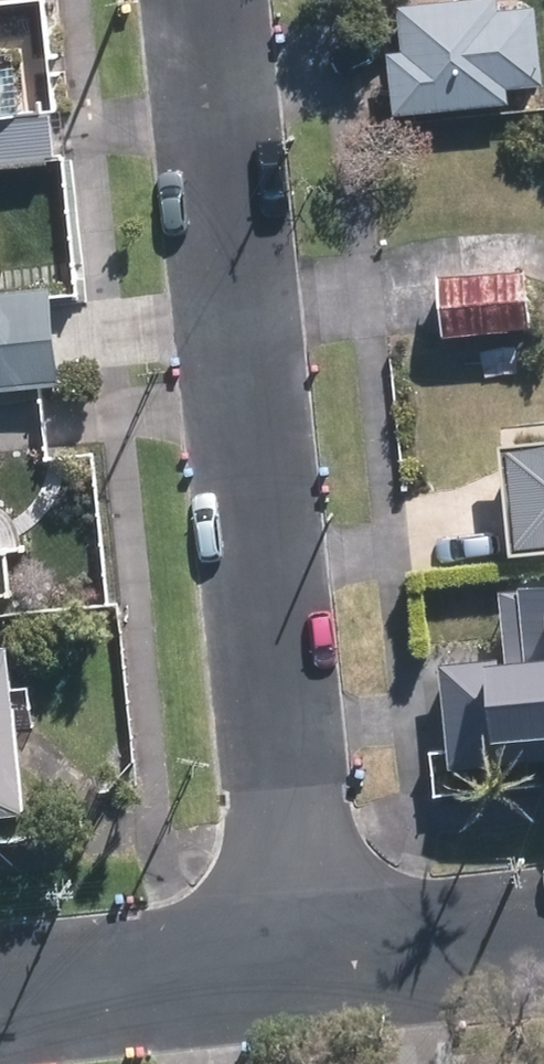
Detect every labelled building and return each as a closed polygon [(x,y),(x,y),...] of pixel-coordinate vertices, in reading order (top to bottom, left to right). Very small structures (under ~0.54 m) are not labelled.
[(407,41),(393,42),(398,106),(513,95),(515,95),(514,78),(514,77),(543,75),(543,0),(404,0),(407,41)] [(55,155),(51,111),(0,116),(0,161),(55,155)] [(443,332),(444,332),(532,324),(534,324),(529,267),(437,275),(443,332)] [(60,379),(50,282),(0,287),(0,386),(60,379)] [(510,555),(543,552),(543,445),(500,449),(510,555)] [(538,584),(537,569),(413,580),(413,581),(417,609),(418,634),(493,627),(506,625),(509,658),(488,659),(495,735),(495,738),(522,735),(534,734),(534,735),(534,737),(543,736),(543,585),(538,585),(538,584)] [(20,811),(4,644),(0,645),(0,813),(20,811)]
